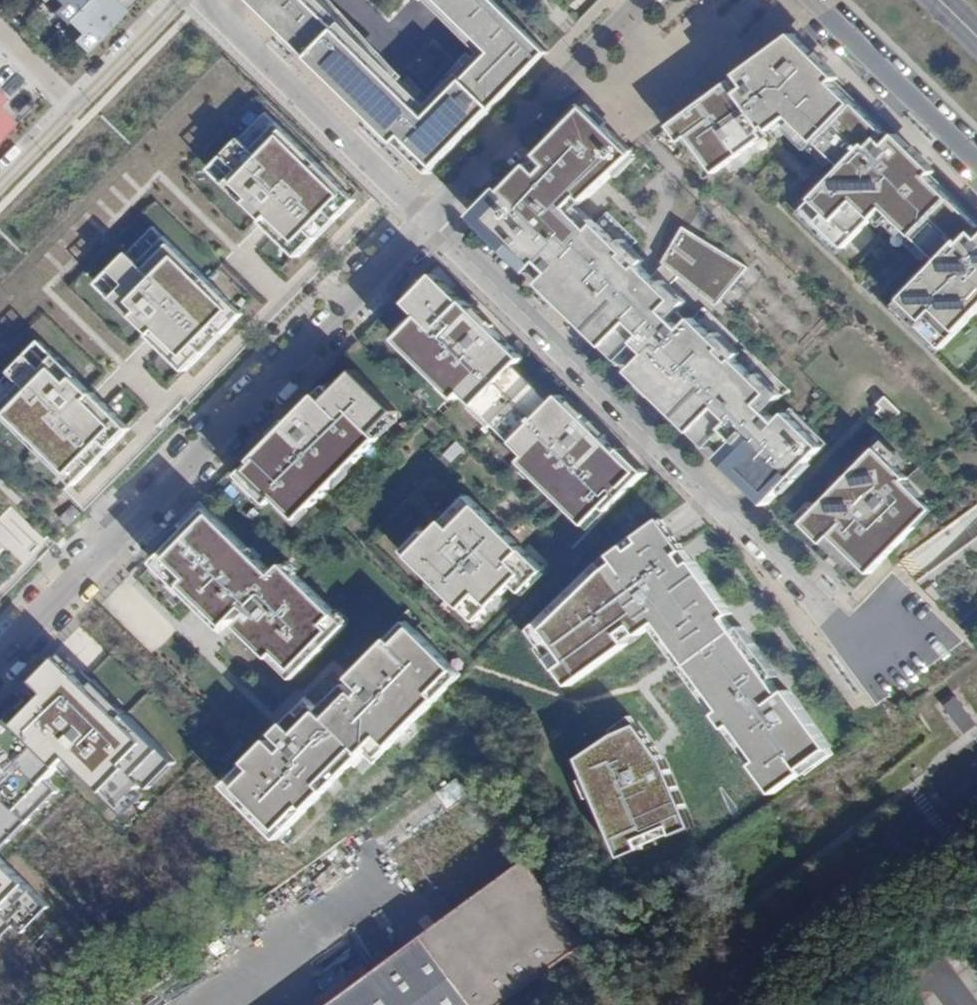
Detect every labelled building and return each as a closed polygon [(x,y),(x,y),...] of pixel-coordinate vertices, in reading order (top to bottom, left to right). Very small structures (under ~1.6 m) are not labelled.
[(57,6),(50,13),(63,26),(65,24),(88,0),(51,0),(57,6)] [(84,56),(126,13),(113,0),(88,0),(65,24),(77,36),(70,42),(84,56)] [(323,70),(351,41),(309,0),(252,0),(323,70)] [(323,70),(363,109),(430,174),(550,52),(497,0),(495,0),(468,27),(493,52),(430,118),(351,41),(323,70)] [(468,27),(495,0),(440,0),(468,27)] [(976,314),(976,222),(930,176),(935,171),(897,133),(892,139),(834,82),(839,77),(795,33),(677,120),(715,173),(765,136),(761,131),(763,130),(769,125),(772,130),(791,116),(818,142),(823,137),(849,162),(844,167),(813,198),(827,212),(818,221),(845,248),(885,207),(913,238),(919,232),(943,258),(904,298),(921,315),(915,321),(943,348),(976,314)] [(721,458),(769,505),(830,443),(809,423),(795,410),(782,423),(764,405),(774,394),(697,319),(692,325),(680,313),(674,320),(667,313),(678,302),(669,292),(655,279),(647,271),(600,225),(594,231),(572,209),(583,197),(588,202),(596,195),(636,154),(633,152),(587,106),(476,219),(531,273),(535,269),(546,279),(542,283),(621,361),(639,343),(649,353),(632,371),(710,448),(727,430),(738,441),(721,458)] [(15,126),(0,112),(0,142),(15,126)] [(277,123),(266,112),(241,137),(252,148),(277,123)] [(299,256),(355,199),(277,123),(252,148),(241,137),(223,155),(238,170),(225,184),(246,205),(248,203),(265,219),(263,221),(299,256)] [(823,137),(818,142),(829,152),(844,167),(849,162),(823,137)] [(238,170),(223,155),(210,169),(225,184),(238,170)] [(827,212),(813,198),(804,207),(818,221),(827,212)] [(140,262),(165,237),(154,226),(129,252),(140,262)] [(684,226),(668,266),(682,278),(717,306),(750,267),(684,226)] [(919,232),(913,238),(923,248),(938,264),(943,258),(919,232)] [(165,237),(140,262),(129,252),(112,270),(127,284),(113,298),(135,319),(136,317),(153,333),(151,335),(187,370),(244,313),(165,237)] [(668,266),(655,279),(669,292),(682,278),(668,266)] [(127,284),(112,270),(98,283),(113,298),(127,284)] [(468,306),(440,278),(412,307),(425,320),(402,343),(450,391),(457,385),(497,424),(521,447),(514,454),(520,460),(593,530),(646,476),(621,452),(566,398),(560,404),(523,368),(529,362),(470,304),(468,306)] [(921,315),(904,298),(898,304),(915,321),(921,315)] [(58,354),(43,340),(30,354),(44,368),(58,354)] [(44,368),(30,354),(12,371),(23,382),(0,406),(0,410),(77,484),(132,427),(96,392),(94,393),(77,377),(79,375),(58,354),(44,368)] [(328,385),(240,475),(270,504),(293,481),(316,504),(381,437),(377,432),(398,410),(356,369),(334,391),(328,385)] [(12,371),(0,384),(0,406),(23,382),(12,371)] [(887,396),(879,404),(883,408),(878,412),(891,425),(903,412),(887,396)] [(621,452),(646,476),(649,473),(646,470),(625,450),(624,449),(621,452)] [(866,460),(812,515),(841,543),(872,573),(889,555),(917,527),(913,523),(921,515),(912,507),(922,497),(906,481),(909,478),(884,454),(872,466),(866,460)] [(511,488),(493,508),(517,530),(536,511),(511,488)] [(545,569),(469,495),(430,536),(425,531),(407,550),(478,620),(515,583),(523,591),(545,569)] [(208,508),(201,501),(177,526),(184,533),(208,508)] [(59,519),(67,527),(80,513),(72,506),(59,519)] [(184,533),(155,563),(197,604),(212,619),(216,615),(228,626),(240,614),(245,619),(240,625),(282,666),(287,660),(301,674),(349,624),(287,564),(276,575),(208,508),(184,533)] [(664,517),(658,522),(689,565),(695,560),(688,551),(681,540),(672,529),(664,517)] [(689,565),(658,522),(614,555),(619,561),(608,569),(602,562),(532,630),(544,646),(554,639),(570,661),(561,668),(573,685),(630,643),(623,633),(634,625),(642,635),(659,622),(684,655),(724,709),(718,714),(776,793),(806,771),(803,768),(832,747),(790,689),(784,694),(773,680),(779,675),(743,625),(737,630),(727,617),(733,612),(695,560),(689,565)] [(197,604),(193,608),(220,634),(224,630),(212,619),(197,604)] [(733,612),(727,617),(737,630),(743,625),(738,619),(733,612)] [(449,689),(463,675),(408,621),(321,710),(310,700),(285,726),(278,732),(284,738),(278,743),(273,738),(227,785),(252,810),(258,804),(287,833),(355,763),(366,752),(369,756),(376,763),(449,689)] [(634,625),(623,633),(630,643),(642,635),(634,625)] [(554,639),(544,646),(561,668),(570,661),(554,639)] [(47,779),(70,756),(105,791),(108,789),(123,804),(144,782),(170,756),(127,713),(122,717),(107,702),(111,698),(70,657),(58,668),(48,658),(16,691),(26,701),(2,726),(0,727),(0,827),(47,779)] [(785,682),(779,675),(773,680),(784,694),(790,689),(785,682)] [(958,695),(946,701),(962,731),(974,725),(958,695)] [(281,722),(285,726),(310,700),(307,696),(281,722)] [(122,717),(127,713),(111,698),(107,702),(122,717)] [(582,758),(624,857),(644,849),(640,840),(672,826),(676,835),(696,827),(667,760),(658,748),(640,723),(617,734),(582,758)] [(366,752),(355,763),(359,767),(369,756),(366,752)] [(176,762),(170,756),(144,782),(150,789),(176,762)] [(0,827),(0,850),(59,790),(47,779),(0,827)] [(9,919),(15,925),(41,899),(0,859),(0,928),(9,919)] [(527,862),(332,1004),(502,1004),(587,942),(527,862)] [(49,907),(41,899),(15,925),(23,933),(49,907)] [(15,925),(9,919),(0,928),(0,941),(15,925)]
